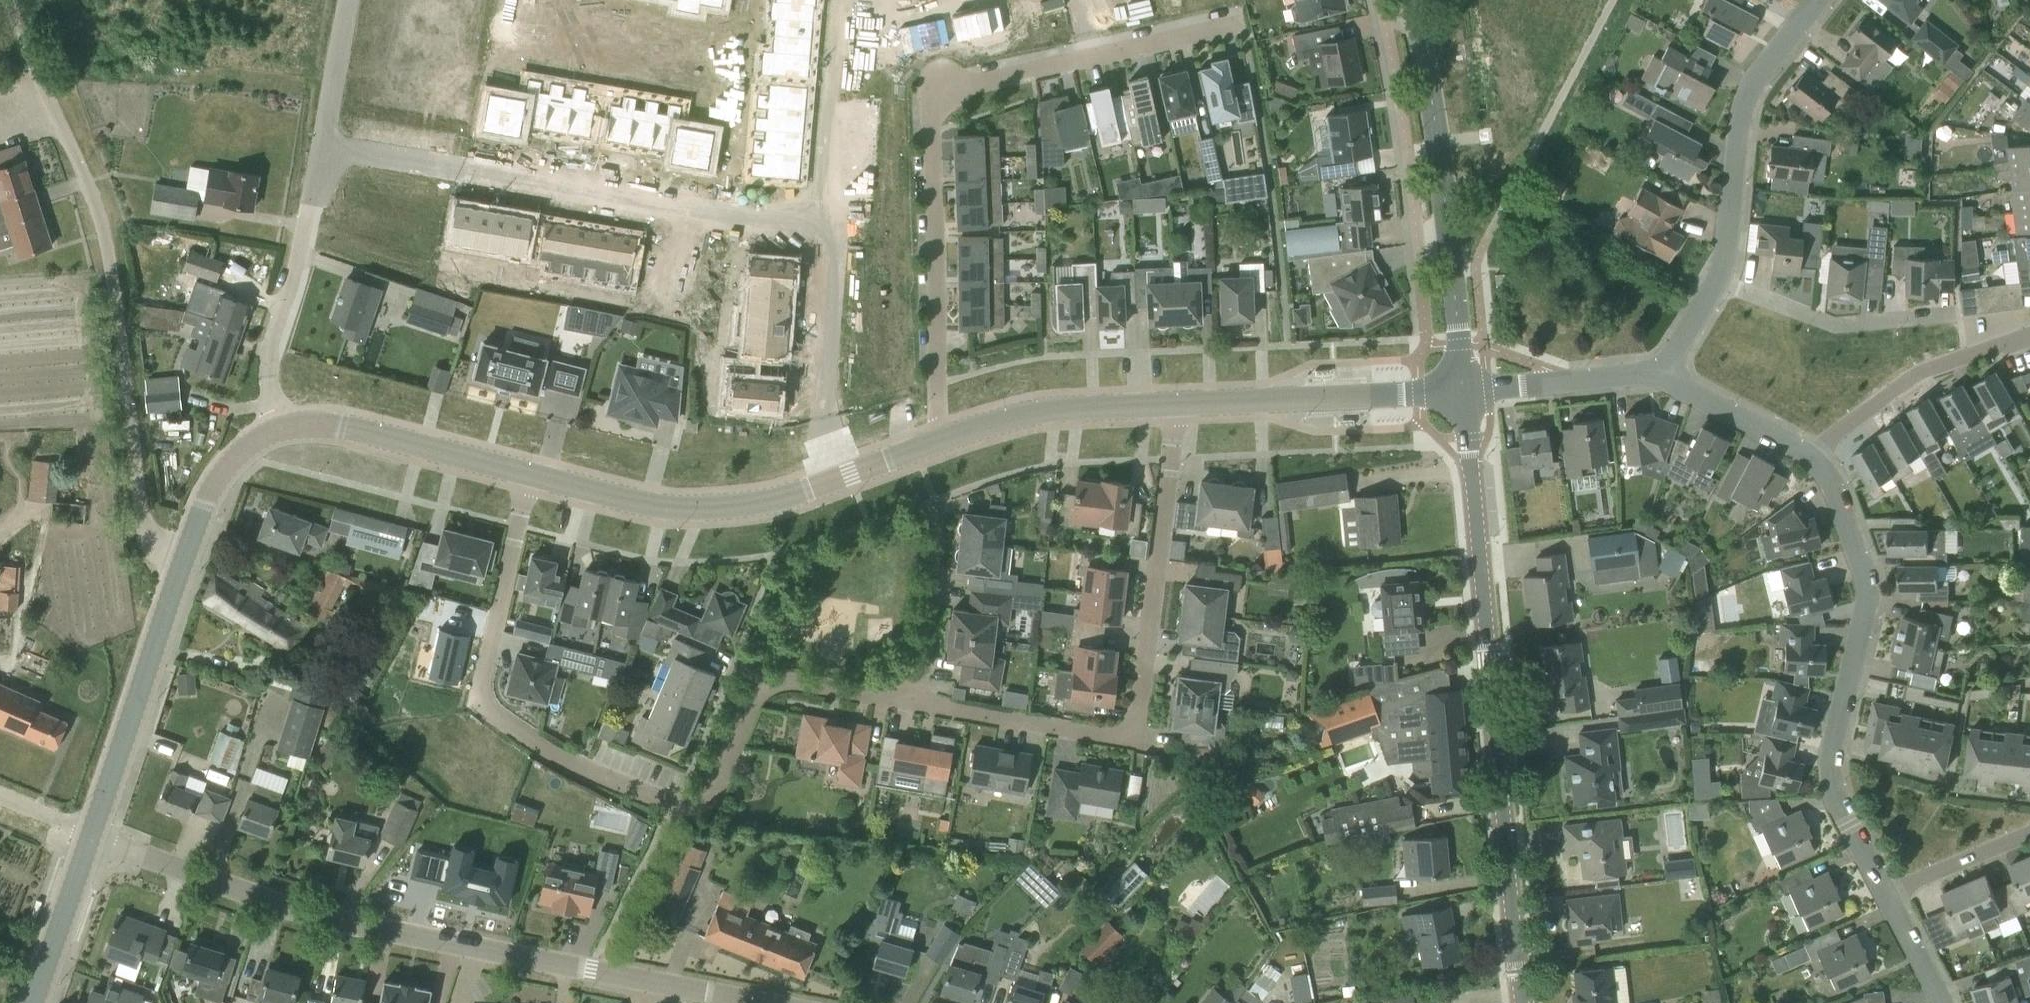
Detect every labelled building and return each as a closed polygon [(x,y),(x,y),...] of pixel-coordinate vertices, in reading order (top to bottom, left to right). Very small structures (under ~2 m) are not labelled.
[(1295,2),(1290,7),(1293,20),(1301,21),(1345,9),(1344,5),(1347,3),(1346,0),(1295,0),(1295,2)] [(1697,12),(1708,18),(1699,33),(1710,39),(1728,48),(1736,31),(1740,33),(1742,30),(1749,33),(1758,16),(1740,7),(1738,6),(1726,0),(1704,0),(1697,12)] [(1893,10),(1910,23),(1922,8),(1915,3),(1917,0),(1881,0),(1893,10)] [(776,3),(775,18),(813,22),(814,6),(814,5),(777,2),(776,3)] [(1884,60),(1897,43),(1863,16),(1848,36),(1857,43),(1840,66),(1856,78),(1859,80),(1872,91),(1892,67),(1884,60)] [(775,18),(774,35),(812,38),(813,22),(775,18)] [(1964,81),(1972,71),(1957,60),(1962,54),(1955,49),(1957,46),(1925,21),(1911,40),(1964,81)] [(738,24),(737,32),(750,33),(751,25),(738,24)] [(1327,86),(1360,79),(1352,38),(1328,43),(1325,30),(1306,34),(1292,37),(1295,52),(1319,47),(1327,86)] [(737,32),(737,40),(749,41),(750,33),(737,32)] [(774,35),(772,52),(810,55),(812,38),(774,35)] [(570,46),(568,59),(576,60),(578,48),(570,46)] [(1660,59),(1664,62),(1652,85),(1656,87),(1655,89),(1662,93),(1663,91),(1701,110),(1714,87),(1704,82),(1711,68),(1667,46),(1660,59)] [(578,48),(576,60),(583,62),(586,49),(578,48)] [(772,52),(771,74),(808,78),(810,55),(772,52)] [(611,54),(609,66),(617,68),(619,55),(611,54)] [(507,55),(505,67),(512,69),(515,56),(507,55)] [(515,56),(512,69),(520,70),(522,57),(515,56)] [(638,58),(636,71),(644,72),(646,60),(638,58)] [(1202,93),(1206,92),(1212,120),(1236,114),(1238,122),(1257,118),(1258,123),(1259,123),(1249,81),(1233,85),(1227,58),(1212,62),(1213,67),(1197,70),(1202,93)] [(646,60),(644,72),(652,74),(654,61),(646,60)] [(547,62),(545,74),(553,76),(555,63),(547,62)] [(555,63),(553,76),(560,77),(563,64),(555,63)] [(681,65),(679,78),(687,79),(689,67),(681,65)] [(689,67),(687,79),(694,81),(697,68),(689,67)] [(2011,74),(2026,84),(2027,83),(2029,79),(2029,76),(2016,67),(2011,74)] [(734,68),(733,76),(746,77),(747,69),(734,68)] [(1159,77),(1170,122),(1196,116),(1186,70),(1172,74),(1171,71),(1160,74),(1161,76),(1159,77)] [(601,71),(599,82),(606,83),(608,72),(601,71)] [(1853,89),(1845,83),(1830,71),(1829,72),(1832,75),(1823,87),(1804,72),(1793,87),(1791,86),(1789,89),(1791,90),(1786,96),(1802,108),(1819,120),(1837,97),(1843,102),(1853,89)] [(1962,80),(1951,71),(1932,94),(1943,103),(1962,80)] [(608,72),(606,83),(614,85),(616,73),(608,72)] [(733,76),(733,84),(746,85),(746,77),(733,76)] [(1131,138),(1133,146),(1162,139),(1150,88),(1147,76),(1128,81),(1131,93),(1121,95),(1124,108),(1134,106),(1138,123),(1128,125),(1131,138)] [(526,98),(521,127),(522,127),(544,130),(550,93),(549,93),(540,91),(542,81),(528,78),(525,98),(526,98)] [(1298,89),(1276,79),(1272,90),(1293,100),(1298,89)] [(654,80),(652,91),(660,93),(662,81),(654,80)] [(662,81),(660,94),(668,95),(670,83),(662,81)] [(550,93),(544,130),(566,134),(572,97),(571,97),(563,95),(564,84),(551,82),(549,93),(550,93)] [(758,93),(757,107),(768,108),(768,107),(806,110),(808,86),(770,83),(769,94),(758,93)] [(1097,126),(1102,145),(1131,138),(1128,125),(1124,108),(1121,95),(1120,95),(1121,100),(1112,102),(1108,85),(1089,90),(1091,101),(1086,103),(1091,128),(1097,126)] [(572,97),(566,134),(590,138),(596,101),(585,99),(587,88),(573,86),(571,97),(572,97)] [(695,87),(693,100),(700,101),(703,88),(695,87)] [(703,88),(700,101),(708,102),(710,90),(703,88)] [(1629,89),(1620,105),(1643,116),(1651,101),(1629,89)] [(489,92),(483,129),(501,132),(508,95),(489,92)] [(508,95),(501,132),(520,136),(522,127),(521,127),(526,98),(525,98),(508,95)] [(611,104),(604,141),(628,145),(634,108),(635,108),(637,97),(623,95),(622,105),(611,104)] [(1042,166),(1064,165),(1063,151),(1091,145),(1082,104),(1070,106),(1067,95),(1039,101),(1042,166)] [(634,108),(628,145),(650,149),(657,111),(658,112),(660,101),(646,99),(644,109),(635,108),(634,108)] [(2018,110),(2006,101),(2000,109),(2029,131),(2029,103),(2026,100),(2018,110)] [(657,111),(650,149),(672,153),(673,153),(678,124),(679,125),(682,105),(668,103),(667,113),(658,112),(657,111)] [(1685,134),(1691,123),(1656,104),(1651,112),(1655,114),(1645,133),(1653,137),(1648,146),(1662,154),(1656,165),(1670,172),(1688,181),(1696,165),(1699,167),(1700,167),(1702,167),(1703,167),(1704,167),(1705,166),(1705,165),(1706,164),(1706,163),(1706,161),(1705,160),(1704,159),(1695,154),(1701,143),(1685,134)] [(756,116),(755,130),(766,131),(766,130),(804,133),(806,110),(768,107),(768,108),(767,117),(756,116)] [(1366,110),(1346,113),(1326,116),(1331,154),(1315,157),(1319,180),(1358,174),(1356,158),(1372,156),(1366,110)] [(730,119),(729,126),(742,127),(743,120),(730,119)] [(672,153),(671,162),(689,165),(696,128),(679,125),(678,124),(673,153),(672,153)] [(1991,124),(1990,132),(2002,134),(2003,125),(1991,124)] [(729,126),(728,134),(741,135),(742,127),(729,126)] [(696,128),(689,165),(708,168),(715,131),(696,128)] [(754,139),(753,152),(764,153),(764,152),(802,156),(804,133),(766,130),(766,131),(765,139),(754,139)] [(955,159),(999,157),(998,136),(987,136),(987,134),(954,136),(955,159)] [(1767,164),(1767,168),(1769,168),(1768,175),(1772,175),(1770,189),(1806,195),(1808,180),(1812,152),(1826,154),(1829,154),(1831,140),(1812,138),(1792,135),(1792,137),(1797,137),(1795,149),(1772,146),(1769,164),(1767,164)] [(1212,137),(1198,140),(1208,182),(1222,179),(1212,137)] [(1848,142),(1847,155),(1857,156),(1858,145),(1848,142)] [(1025,144),(1026,156),(1035,156),(1035,144),(1025,144)] [(1994,171),(2029,166),(2029,144),(2007,147),(2008,160),(1993,162),(1994,171)] [(19,146),(0,152),(0,202),(34,191),(34,189),(35,185),(33,179),(30,177),(25,161),(24,162),(19,146)] [(727,149),(727,157),(739,158),(740,150),(727,149)] [(752,161),(751,175),(800,179),(802,156),(764,152),(764,153),(763,162),(752,161)] [(1035,156),(1026,156),(1027,168),(1036,168),(1035,156)] [(999,157),(955,159),(955,177),(956,182),(958,182),(1000,180),(999,157)] [(186,189),(155,184),(151,212),(194,218),(197,199),(224,204),(253,209),(258,176),(210,168),(210,169),(190,166),(186,189)] [(1994,171),(1995,179),(2010,177),(2012,190),(2010,190),(2029,188),(2029,166),(1994,171)] [(1557,199),(1565,186),(1547,175),(1540,188),(1557,199)] [(1139,176),(1128,179),(1132,197),(1143,196),(1141,187),(1139,176)] [(1181,178),(1159,183),(1162,194),(1184,192),(1181,178)] [(1225,187),(1225,202),(1267,195),(1264,179),(1224,185),(1225,187)] [(958,182),(956,182),(956,188),(957,205),(1001,203),(1000,180),(958,182)] [(1335,224),(1284,229),(1288,260),(1308,257),(1352,252),(1365,250),(1364,245),(1371,244),(1368,221),(1380,220),(1379,206),(1382,203),(1383,197),(1381,192),(1377,190),(1376,184),(1340,188),(1344,221),(1335,222),(1335,224)] [(2029,209),(2029,188),(2010,190),(2013,212),(2029,209)] [(1044,201),(1043,189),(1034,189),(1034,202),(1044,201)] [(1043,189),(1045,210),(1055,209),(1054,189),(1043,189)] [(14,245),(18,256),(52,245),(34,191),(0,202),(0,250),(14,245)] [(1619,219),(1613,229),(1616,241),(1644,256),(1648,250),(1653,253),(1654,252),(1669,261),(1682,236),(1670,229),(1682,208),(1664,199),(1657,195),(1657,196),(1647,191),(1638,207),(1633,216),(1632,217),(1629,217),(1619,219)] [(1891,212),(1915,213),(1915,199),(1892,198),(1891,212)] [(1146,200),(1134,201),(1134,213),(1147,213),(1146,200)] [(1044,201),(1034,202),(1035,214),(1044,213),(1044,201)] [(1001,203),(957,205),(957,222),(958,228),(961,228),(981,227),(991,227),(991,225),(1002,225),(1001,203)] [(458,205),(451,242),(470,245),(476,208),(458,205)] [(1971,217),(1971,206),(1961,206),(1961,217),(1971,217)] [(476,208),(470,245),(488,248),(494,211),(476,208)] [(2013,212),(2016,234),(2029,232),(2029,209),(2013,212)] [(494,211),(488,248),(505,251),(512,214),(494,211)] [(512,214),(505,251),(524,255),(530,217),(512,214)] [(1961,217),(1961,228),(1972,227),(1971,217),(1961,217)] [(1758,224),(1755,253),(1757,253),(1772,255),(1770,274),(1786,276),(1786,272),(1798,273),(1799,266),(1818,268),(1823,223),(1802,221),(1801,238),(1788,237),(1789,227),(1778,226),(1758,224)] [(545,222),(539,259),(550,261),(548,272),(562,274),(563,263),(562,263),(569,226),(545,222)] [(1860,298),(1862,277),(1882,279),(1887,228),(1868,225),(1866,252),(1858,251),(1857,259),(1829,257),(1826,295),(1830,295),(1831,298),(1842,299),(1843,297),(1860,298)] [(569,226),(562,263),(563,263),(572,265),(570,275),(584,278),(586,267),(585,267),(591,230),(569,226)] [(591,230),(585,267),(586,267),(595,269),(593,279),(606,282),(608,271),(607,271),(614,233),(591,230)] [(614,233),(607,271),(608,271),(617,273),(615,283),(629,285),(637,237),(614,233)] [(2015,260),(2028,259),(2029,258),(2029,235),(2025,236),(2012,237),(2015,260)] [(961,236),(958,237),(958,243),(958,260),(1003,260),(1003,238),(991,238),(991,236),(981,236),(961,236)] [(189,251),(182,270),(216,282),(223,263),(207,257),(212,244),(188,237),(184,249),(189,251)] [(1923,258),(1923,246),(1893,246),(1891,274),(1893,274),(1898,279),(1905,272),(1905,296),(1937,296),(1937,291),(1952,291),(1953,260),(1937,260),(1937,258),(1923,258)] [(1036,248),(1036,260),(1046,259),(1046,247),(1036,248)] [(1312,293),(1332,291),(1349,322),(1368,312),(1371,317),(1392,305),(1381,285),(1379,286),(1373,274),(1377,272),(1371,262),(1366,263),(1365,251),(1372,250),(1372,249),(1365,250),(1352,252),(1308,257),(1312,293)] [(2020,295),(2029,293),(2029,258),(2028,259),(2015,260),(2018,282),(2020,295)] [(752,259),(750,283),(751,283),(751,282),(789,285),(789,286),(790,286),(792,263),(752,259)] [(1047,272),(1046,259),(1036,260),(1037,272),(1047,272)] [(1003,260),(958,260),(958,277),(958,283),(961,283),(1003,282),(1003,260)] [(1252,319),(1252,299),(1251,291),(1264,291),(1263,263),(1239,264),(1240,277),(1221,278),(1222,320),(1252,319)] [(1095,264),(1072,264),(1073,284),(1053,284),(1053,321),(1054,323),(1055,325),(1055,327),(1057,328),(1058,329),(1060,330),(1062,331),(1064,331),(1065,331),(1067,331),(1069,331),(1071,330),(1073,329),(1074,327),(1082,327),(1081,313),(1098,312),(1096,286),(1095,264)] [(459,266),(456,279),(464,280),(466,268),(459,266)] [(1175,322),(1180,322),(1181,324),(1182,325),(1184,325),(1185,326),(1187,326),(1188,326),(1190,326),(1192,325),(1193,324),(1194,323),(1195,322),(1200,321),(1199,293),(1211,292),(1210,267),(1187,268),(1188,282),(1173,282),(1175,322)] [(466,268),(464,280),(472,282),(474,269),(466,268)] [(1135,271),(1134,271),(1135,295),(1136,302),(1148,302),(1149,324),(1155,323),(1156,325),(1157,326),(1158,327),(1160,327),(1162,327),(1163,327),(1165,327),(1166,326),(1168,325),(1169,324),(1169,323),(1175,322),(1173,282),(1172,269),(1158,269),(1135,270),(1135,271)] [(713,270),(711,277),(724,280),(726,272),(713,270)] [(1116,329),(1119,325),(1124,325),(1123,303),(1136,302),(1135,295),(1134,271),(1108,272),(1109,285),(1096,286),(1098,312),(1098,326),(1104,326),(1107,329),(1116,329)] [(494,273),(491,285),(499,287),(502,274),(494,273)] [(1495,286),(1504,286),(1505,286),(1504,273),(1502,273),(1495,274),(1495,286)] [(502,274),(499,287),(507,288),(509,275),(502,274)] [(346,278),(332,320),(349,325),(345,336),(363,342),(381,290),(376,288),(365,285),(346,278)] [(751,283),(750,299),(788,302),(789,286),(789,285),(751,282),(751,283)] [(961,283),(958,283),(959,288),(959,305),(1003,305),(1003,282),(961,283)] [(2020,295),(2018,282),(2007,283),(2010,309),(2022,307),(2020,295)] [(551,283),(549,296),(556,297),(559,285),(551,283)] [(2010,309),(2007,283),(1995,285),(1998,310),(2010,309)] [(559,285),(556,297),(564,299),(566,286),(559,285)] [(1983,287),(1986,312),(1998,310),(1995,285),(1983,287)] [(710,286),(709,294),(721,296),(723,289),(710,286)] [(1986,312),(1983,287),(1971,288),(1974,314),(1986,312)] [(212,319),(243,329),(251,305),(220,294),(220,295),(201,288),(197,298),(217,305),(212,319)] [(1971,288),(1959,290),(1959,295),(1962,315),(1974,314),(1971,288)] [(596,291),(593,304),(601,305),(604,293),(596,291)] [(604,293),(601,305),(609,307),(611,294),(604,293)] [(1031,305),(1040,305),(1040,293),(1031,293),(1031,305)] [(709,294),(707,302),(720,304),(721,296),(709,294)] [(750,299),(748,315),(786,319),(788,302),(750,299)] [(413,302),(406,321),(446,334),(446,332),(456,335),(461,319),(461,318),(452,315),(453,314),(413,300),(413,302)] [(1291,308),(1291,310),(1294,327),(1305,325),(1305,324),(1312,323),(1309,303),(1299,304),(1299,307),(1291,308)] [(567,305),(563,329),(605,337),(623,315),(567,305)] [(1003,305),(959,305),(959,323),(959,329),(962,329),(992,329),(992,327),(1004,327),(1003,307),(1003,305)] [(1040,317),(1040,305),(1031,305),(1032,317),(1040,317)] [(143,306),(141,325),(180,330),(183,311),(143,306)] [(225,380),(243,329),(212,319),(200,314),(192,336),(204,340),(200,352),(187,348),(181,365),(206,374),(225,380)] [(748,315),(747,332),(785,335),(786,319),(748,315)] [(638,334),(641,323),(622,318),(620,330),(638,334)] [(704,320),(703,327),(716,330),(717,322),(704,320)] [(703,327),(702,335),(714,337),(716,330),(703,327)] [(747,332),(746,350),(783,353),(785,335),(747,332)] [(483,343),(474,377),(495,383),(495,385),(516,391),(516,389),(538,394),(541,381),(547,382),(546,387),(578,395),(585,369),(553,361),(551,368),(545,366),(547,359),(483,343)] [(677,420),(679,400),(682,366),(639,355),(635,367),(619,363),(608,411),(627,415),(628,411),(635,413),(634,420),(656,426),(659,416),(677,420)] [(447,391),(453,369),(435,364),(429,386),(447,391)] [(727,364),(725,379),(735,380),(733,406),(775,409),(778,382),(751,380),(752,367),(727,364)] [(1977,410),(1982,419),(1990,432),(2008,422),(2003,413),(2016,406),(1996,371),(1990,375),(1988,373),(1981,377),(1983,379),(1976,383),(1987,404),(1977,410)] [(2023,375),(2009,379),(2017,394),(2028,390),(2023,375)] [(1944,423),(1949,432),(1957,446),(1975,435),(1970,426),(1982,419),(1977,410),(1963,385),(1956,389),(1955,386),(1947,390),(1949,393),(1942,397),(1954,417),(1944,423)] [(146,391),(148,411),(180,408),(178,388),(146,391)] [(1910,436),(1921,455),(1935,480),(1947,473),(1935,452),(1942,448),(1937,440),(1949,432),(1944,423),(1929,398),(1923,402),(1921,399),(1914,404),(1915,406),(1909,410),(1921,430),(1910,436)] [(1670,443),(1676,424),(1663,420),(1653,421),(1651,412),(1624,415),(1626,433),(1623,434),(1627,463),(1658,460),(1664,461),(1670,443)] [(1607,463),(1604,438),(1601,418),(1573,422),(1573,427),(1559,429),(1566,478),(1595,474),(1594,464),(1607,463)] [(698,420),(687,419),(686,430),(697,431),(698,420)] [(1885,426),(1887,429),(1881,432),(1892,453),(1882,458),(1893,477),(1895,481),(1914,471),(1909,462),(1921,455),(1910,436),(1901,420),(1894,424),(1893,422),(1885,426)] [(1552,463),(1547,425),(1517,429),(1519,447),(1505,449),(1509,477),(1532,474),(1531,466),(1552,463)] [(1709,476),(1719,458),(1728,440),(1702,427),(1703,427),(1702,426),(1691,446),(1676,438),(1670,457),(1664,475),(1687,486),(1696,469),(1709,476)] [(2013,451),(2006,439),(1997,444),(2005,457),(2013,451)] [(1880,484),(1893,477),(1882,458),(1873,443),(1866,447),(1865,445),(1858,449),(1859,451),(1852,455),(1866,478),(1863,480),(1874,499),(1885,493),(1880,484)] [(1728,470),(1715,495),(1729,502),(1731,497),(1756,510),(1760,503),(1765,505),(1770,495),(1775,497),(1776,495),(1786,478),(1770,469),(1773,464),(1752,453),(1749,459),(1740,476),(1728,470)] [(56,502),(59,463),(31,460),(28,500),(56,502)] [(1280,509),(1286,508),(1348,499),(1344,474),(1276,485),(1280,509)] [(1221,524),(1227,484),(1222,484),(1219,480),(1215,478),(1210,479),(1206,482),(1201,481),(1198,504),(1188,503),(1185,527),(1204,530),(1207,528),(1207,522),(1216,523),(1221,524)] [(1099,522),(1104,480),(1103,480),(1103,481),(1087,479),(1087,482),(1077,481),(1075,501),(1061,500),(1058,525),(1080,528),(1081,520),(1099,522)] [(1130,484),(1104,480),(1099,522),(1116,524),(1115,532),(1137,535),(1140,510),(1127,508),(1130,484)] [(1221,524),(1237,526),(1236,536),(1251,538),(1252,528),(1247,527),(1252,488),(1247,487),(1244,483),(1239,481),(1235,482),(1231,485),(1227,484),(1221,524)] [(1035,533),(1048,534),(1053,490),(1041,489),(1035,533)] [(1356,498),(1340,500),(1345,547),(1360,545),(1379,543),(1399,541),(1398,540),(1396,513),(1394,494),(1356,498)] [(1781,555),(1801,550),(1820,545),(1813,517),(1803,520),(1801,514),(1804,514),(1793,498),(1766,518),(1770,534),(1775,532),(1781,555)] [(1185,527),(1188,503),(1176,501),(1173,526),(1185,527)] [(961,541),(1001,546),(1006,506),(990,504),(988,516),(964,513),(964,520),(960,523),(958,527),(959,531),(962,535),(961,541)] [(320,545),(326,529),(270,508),(260,536),(298,550),(302,538),(320,545)] [(336,509),(330,531),(348,536),(346,543),(399,558),(407,528),(336,509)] [(1280,548),(1276,516),(1260,518),(1264,549),(1280,548)] [(1645,533),(1648,525),(1649,523),(1636,517),(1631,527),(1645,533)] [(2005,529),(2020,529),(2020,517),(1998,517),(2005,529)] [(1886,546),(1889,546),(1889,554),(1912,554),(1912,565),(1939,565),(1947,565),(1947,552),(1945,552),(1945,529),(1923,530),(1916,518),(1911,518),(1891,518),(1891,530),(1889,530),(1889,537),(1886,537),(1886,546)] [(422,542),(409,582),(429,587),(433,571),(453,576),(455,567),(483,574),(485,566),(491,568),(495,550),(490,549),(492,541),(444,529),(439,546),(422,542)] [(2021,529),(2021,564),(2029,564),(2029,529),(2021,529)] [(1637,563),(1639,576),(1658,573),(1654,541),(1635,531),(1634,531),(1588,537),(1592,569),(1637,563)] [(1171,556),(1184,556),(1185,537),(1171,537),(1171,556)] [(1131,538),(1129,555),(1145,557),(1147,540),(1131,538)] [(1011,547),(1001,546),(961,541),(960,546),(956,550),(955,554),(955,558),(959,562),(958,569),(985,572),(983,591),(1015,595),(1017,575),(1008,574),(1011,547)] [(1699,547),(1687,541),(1682,550),(1687,553),(1690,573),(1708,560),(1699,547)] [(1677,573),(1686,553),(1668,546),(1660,566),(1677,573)] [(1125,597),(1127,580),(1124,580),(1125,570),(1105,568),(1106,555),(1086,552),(1081,551),(1078,574),(1086,575),(1084,592),(1125,597)] [(1523,578),(1526,594),(1529,594),(1534,624),(1568,619),(1573,619),(1571,600),(1565,601),(1562,580),(1567,579),(1563,554),(1536,558),(1538,575),(1523,578)] [(559,605),(566,576),(554,573),(556,562),(546,559),(546,557),(536,555),(536,557),(532,556),(524,591),(539,595),(538,601),(559,605)] [(1810,613),(1812,613),(1832,608),(1824,577),(1813,580),(1808,561),(1780,568),(1785,587),(1783,587),(1789,614),(1809,609),(1810,613)] [(1702,565),(1691,573),(1693,587),(1705,582),(1702,565)] [(1912,565),(1899,565),(1899,573),(1896,572),(1896,581),(1899,581),(1899,589),(1923,589),(1923,601),(1949,601),(1949,580),(1953,580),(1957,577),(1957,565),(1947,565),(1939,565),(1912,565)] [(2017,565),(2015,599),(2023,600),(2029,600),(2029,565),(2017,565)] [(17,592),(19,568),(2,567),(0,591),(0,608),(19,609),(20,592),(17,592)] [(327,569),(304,612),(324,622),(343,585),(364,595),(396,602),(399,588),(349,575),(327,569)] [(199,602),(293,657),(309,628),(260,598),(264,591),(250,582),(246,589),(218,570),(199,602)] [(611,575),(608,575),(607,571),(599,570),(596,572),(585,570),(581,588),(568,585),(560,619),(583,625),(586,613),(602,617),(611,575)] [(1183,611),(1222,616),(1225,590),(1238,591),(1240,574),(1213,571),(1211,587),(1186,584),(1185,590),(1181,593),(1180,597),(1180,602),(1183,605),(1183,611)] [(611,575),(602,617),(616,620),(614,632),(635,637),(638,625),(640,626),(646,603),(632,599),(636,581),(625,579),(624,575),(616,574),(613,576),(611,575)] [(1416,580),(1397,582),(1381,583),(1382,599),(1375,600),(1371,604),(1371,609),(1372,614),(1376,616),(1383,615),(1385,630),(1378,631),(1380,656),(1392,655),(1390,631),(1421,628),(1419,613),(1417,613),(1416,596),(1418,596),(1416,580)] [(647,618),(661,624),(715,647),(721,631),(731,634),(744,605),(738,602),(738,601),(738,599),(738,597),(737,595),(736,594),(735,593),(734,591),(732,591),(731,590),(729,590),(727,590),(725,590),(724,591),(722,592),(721,593),(720,595),(714,592),(702,620),(670,607),(675,595),(659,588),(647,618)] [(945,634),(993,640),(996,623),(1008,624),(1012,595),(1015,595),(983,591),(971,590),(969,611),(953,609),(952,619),(948,618),(946,626),(945,634)] [(1084,592),(1082,609),(1074,608),(1071,631),(1097,634),(1098,620),(1118,623),(1119,613),(1123,614),(1125,597),(1084,592)] [(2023,600),(2021,621),(2029,621),(2029,600),(2023,600)] [(1936,648),(1939,635),(1948,637),(1953,616),(1922,608),(1921,609),(1928,611),(1925,622),(1904,617),(1901,627),(1898,626),(1895,639),(1936,648)] [(1221,629),(1222,616),(1183,611),(1182,617),(1178,620),(1176,624),(1177,629),(1180,632),(1179,639),(1205,642),(1203,656),(1237,660),(1240,637),(1235,631),(1221,629)] [(516,618),(512,633),(527,637),(549,642),(553,627),(531,622),(516,618)] [(661,624),(647,618),(640,633),(655,639),(661,624)] [(1802,674),(1824,674),(1825,644),(1812,644),(1813,625),(1780,624),(1779,644),(1785,644),(1784,670),(1802,671),(1802,674)] [(439,628),(428,677),(457,684),(468,635),(439,628)] [(1074,672),(1116,677),(1116,676),(1115,676),(1117,660),(1114,660),(1115,650),(1095,647),(1097,634),(1071,631),(1068,653),(1076,654),(1074,672)] [(990,657),(993,640),(945,634),(944,642),(944,650),(948,650),(947,660),(963,662),(959,683),(999,688),(1002,657),(990,657)] [(1895,639),(1892,651),(1895,652),(1893,663),(1908,666),(1905,678),(1937,686),(1945,651),(1936,648),(1895,639)] [(660,692),(700,709),(714,673),(703,668),(708,652),(673,641),(664,664),(670,666),(660,692)] [(1580,708),(1588,707),(1585,682),(1580,682),(1577,660),(1582,659),(1579,642),(1541,647),(1545,678),(1541,679),(1543,695),(1558,693),(1561,711),(1580,708)] [(627,663),(600,656),(549,643),(544,660),(517,653),(507,693),(530,698),(529,702),(544,706),(545,702),(547,703),(556,664),(595,674),(593,683),(616,689),(627,663)] [(1178,676),(1177,686),(1175,686),(1173,690),(1172,694),(1171,699),(1176,699),(1216,704),(1217,690),(1224,691),(1228,687),(1229,678),(1231,678),(1234,676),(1236,664),(1193,659),(1190,678),(1178,676)] [(331,684),(361,708),(369,698),(363,693),(369,685),(380,671),(367,661),(356,675),(345,680),(338,675),(331,684)] [(1395,663),(1382,664),(1384,683),(1396,680),(1395,663)] [(1116,677),(1074,672),(1059,670),(1058,671),(1056,671),(1053,697),(1063,698),(1061,711),(1086,714),(1088,700),(1112,703),(1116,677)] [(179,692),(196,691),(195,672),(178,672),(179,692)] [(1320,741),(1318,742),(1320,747),(1372,730),(1374,736),(1378,735),(1388,763),(1411,761),(1412,771),(1419,777),(1433,775),(1435,791),(1469,788),(1459,690),(1425,693),(1423,673),(1396,680),(1384,683),(1367,687),(1368,691),(1307,712),(1309,718),(1312,717),(1324,726),(1320,741)] [(292,698),(278,746),(306,754),(324,694),(296,674),(289,698),(292,698)] [(1639,713),(1686,706),(1687,706),(1684,683),(1679,684),(1678,674),(1666,676),(1667,684),(1635,689),(1637,697),(1616,700),(1618,715),(1639,712),(1639,713)] [(1770,726),(1790,731),(1809,736),(1816,709),(1804,706),(1808,688),(1788,683),(1776,680),(1771,700),(1776,701),(1770,726)] [(0,683),(0,725),(56,750),(67,723),(40,710),(44,702),(0,683)] [(1905,699),(1914,700),(1917,687),(1908,685),(1905,699)] [(2010,685),(2000,686),(2001,696),(2011,695),(2010,685)] [(1990,687),(1992,697),(2001,696),(2000,686),(1990,687)] [(953,687),(951,697),(963,699),(965,689),(953,687)] [(1926,688),(1917,687),(1914,700),(1923,702),(1924,695),(1926,688)] [(1990,687),(1981,688),(1983,698),(1992,697),(1990,687)] [(1983,698),(1981,688),(1971,689),(1969,700),(1983,698)] [(660,692),(649,719),(642,716),(632,740),(666,755),(673,739),(685,744),(700,709),(660,692)] [(1935,705),(1936,697),(1924,695),(1923,702),(1935,705)] [(1947,707),(1949,700),(1936,697),(1935,705),(1947,707)] [(1213,723),(1216,704),(1176,699),(1171,699),(1170,703),(1170,707),(1170,711),(1171,716),(1174,716),(1172,726),(1184,728),(1182,746),(1194,748),(1204,767),(1223,770),(1226,740),(1223,737),(1222,737),(1223,728),(1220,723),(1213,723)] [(1949,700),(1947,707),(1959,710),(1960,702),(1949,700)] [(1866,740),(1864,750),(1873,752),(1881,753),(1881,756),(1903,760),(1913,715),(1900,713),(1901,708),(1894,706),(1874,702),(1868,732),(1866,740)] [(1639,713),(1640,727),(1685,721),(1685,719),(1688,719),(1686,706),(1639,713)] [(796,756),(816,760),(826,762),(828,756),(842,758),(838,782),(859,785),(866,746),(869,726),(849,723),(848,728),(824,724),(825,719),(804,715),(796,756)] [(1903,760),(1917,763),(1915,771),(1930,774),(1931,766),(1946,769),(1956,724),(1913,715),(1903,760)] [(612,741),(618,727),(604,720),(597,735),(612,741)] [(1597,805),(1614,803),(1611,769),(1619,768),(1615,728),(1598,730),(1578,732),(1581,754),(1564,756),(1568,783),(1572,783),(1574,803),(1596,801),(1597,805)] [(2010,779),(2016,733),(1972,728),(1969,754),(1966,774),(1982,775),(1981,783),(1995,785),(1996,777),(2010,779)] [(219,732),(208,761),(229,769),(239,740),(219,732)] [(944,794),(951,757),(954,737),(932,733),(929,747),(916,745),(896,741),(891,767),(879,764),(875,784),(889,787),(892,768),(924,774),(921,790),(944,794)] [(2016,733),(2010,779),(2025,780),(2024,788),(2029,788),(2029,734),(2016,733)] [(1759,754),(1740,773),(1741,796),(1769,794),(1769,787),(1774,788),(1775,785),(1796,790),(1803,763),(1791,761),(1795,742),(1764,735),(1759,754)] [(1024,793),(1027,774),(1031,755),(975,745),(969,784),(1024,793)] [(1083,764),(1081,773),(1055,768),(1047,813),(1075,818),(1079,800),(1115,806),(1121,770),(1083,764)] [(188,775),(184,774),(172,769),(158,808),(187,819),(196,794),(183,790),(188,775)] [(1709,779),(1692,780),(1693,799),(1721,797),(1720,781),(1709,781),(1709,779)] [(1239,789),(1254,806),(1264,796),(1249,780),(1239,789)] [(282,794),(255,784),(250,799),(248,799),(239,826),(268,836),(278,809),(277,809),(282,794)] [(222,823),(231,798),(204,788),(195,813),(222,823)] [(401,844),(421,800),(401,791),(397,801),(396,801),(381,836),(401,844)] [(1331,816),(1320,819),(1325,843),(1376,833),(1389,830),(1403,827),(1397,796),(1330,809),(1331,816)] [(1779,805),(1777,799),(1748,800),(1749,818),(1755,831),(1761,829),(1771,851),(1773,851),(1780,867),(1814,852),(1807,835),(1811,834),(1800,810),(1785,817),(1779,805)] [(516,802),(510,817),(533,825),(538,810),(516,802)] [(328,845),(330,845),(328,855),(363,864),(369,840),(376,842),(379,826),(356,821),(356,822),(336,818),(333,832),(331,831),(330,832),(329,834),(328,835),(327,837),(327,838),(327,840),(327,842),(327,844),(328,845)] [(940,819),(939,829),(947,831),(949,821),(940,819)] [(1583,877),(1594,876),(1595,887),(1618,885),(1617,874),(1625,873),(1619,819),(1563,826),(1566,852),(1580,851),(1583,877)] [(1389,830),(1376,833),(1378,843),(1391,840),(1389,830)] [(629,833),(623,846),(635,852),(641,838),(629,833)] [(1403,839),(1405,856),(1407,879),(1448,875),(1445,836),(1403,839)] [(705,850),(686,842),(678,860),(672,858),(648,914),(675,926),(699,869),(698,868),(705,850)] [(419,848),(413,876),(417,877),(445,883),(444,887),(453,889),(452,891),(466,894),(465,897),(484,901),(485,899),(499,902),(499,900),(508,902),(518,861),(497,856),(494,870),(471,865),(474,851),(453,846),(451,856),(419,848)] [(548,863),(540,900),(554,903),(553,907),(556,908),(555,912),(570,915),(571,911),(574,912),(588,915),(588,913),(594,887),(609,890),(617,855),(601,851),(596,874),(582,871),(583,866),(564,862),(563,867),(548,863)] [(1666,876),(1696,875),(1695,855),(1665,856),(1666,876)] [(2009,865),(2018,888),(2007,892),(2017,916),(2029,911),(2025,901),(2029,899),(2029,857),(2009,865)] [(1120,907),(1150,876),(1133,861),(1104,891),(1120,907)] [(1824,921),(1842,913),(1835,897),(1838,895),(1828,872),(1807,881),(1801,869),(1777,880),(1783,893),(1789,891),(1799,913),(1801,913),(1808,929),(1824,921)] [(1964,884),(1979,920),(1984,932),(2000,925),(1999,923),(2017,916),(2007,892),(1996,897),(1987,875),(1964,884)] [(1964,884),(1942,893),(1952,916),(1940,921),(1949,944),(1970,935),(1968,925),(1979,920),(1964,884)] [(1360,889),(1362,905),(1396,901),(1395,885),(1360,889)] [(803,977),(816,944),(808,940),(811,933),(791,925),(788,932),(747,916),(752,902),(723,891),(704,937),(803,977)] [(1585,897),(1566,900),(1566,902),(1568,918),(1571,944),(1591,942),(1594,942),(1594,940),(1611,938),(1610,929),(1621,928),(1617,894),(1585,897)] [(903,912),(898,911),(900,901),(881,896),(864,939),(880,944),(873,964),(905,974),(912,949),(909,948),(912,938),(897,934),(901,921),(903,912)] [(1406,939),(1418,937),(1423,965),(1459,958),(1449,907),(1413,914),(1402,916),(1406,939)] [(155,959),(158,950),(165,931),(119,915),(116,924),(114,923),(112,928),(114,929),(106,953),(136,963),(139,953),(155,959)] [(1190,942),(1200,920),(1192,916),(1189,923),(1179,918),(1171,933),(1190,942)] [(1107,920),(1080,949),(1095,964),(1122,935),(1107,920)] [(941,962),(959,934),(945,926),(927,954),(941,962)] [(989,958),(1005,964),(1015,935),(999,930),(989,958)] [(1852,983),(1870,975),(1863,959),(1866,957),(1856,934),(1835,943),(1829,931),(1803,943),(1811,961),(1819,958),(1827,975),(1828,975),(1836,991),(1852,983)] [(1015,935),(1005,964),(1001,975),(1014,980),(1028,940),(1015,935)] [(956,943),(947,973),(941,992),(971,1000),(977,978),(983,980),(992,949),(964,941),(963,945),(956,943)] [(189,953),(176,949),(169,968),(201,978),(196,995),(221,1002),(228,981),(215,978),(223,953),(192,943),(189,953)] [(2018,998),(2029,994),(2029,981),(2029,979),(2029,978),(2029,955),(1992,968),(1996,980),(1973,988),(1978,1002),(2004,1002),(2018,998)] [(1612,967),(1574,971),(1577,1002),(1575,1002),(1616,1002),(1612,967)] [(263,1002),(292,1002),(299,977),(268,968),(266,977),(254,974),(247,999),(263,1002)] [(1072,991),(1078,973),(1067,969),(1061,987),(1072,991)] [(1234,1002),(1260,1002),(1262,1001),(1261,1000),(1276,980),(1274,979),(1276,977),(1264,969),(1248,990),(1246,988),(1238,1000),(1237,999),(1234,1002)] [(1009,992),(1006,1002),(1045,1002),(1051,981),(1053,974),(1040,970),(1038,977),(1034,990),(1011,984),(1009,992)] [(1290,976),(1295,1002),(1299,1002),(1311,1001),(1306,973),(1290,976)] [(336,975),(331,1002),(361,1002),(365,980),(336,975)] [(1237,999),(1246,987),(1233,977),(1222,992),(1215,986),(1202,1002),(1234,1002),(1237,999)] [(432,992),(430,992),(430,989),(383,981),(379,1002),(430,1002),(432,992)] [(109,985),(105,996),(92,991),(88,1002),(137,1002),(140,996),(109,985)]
